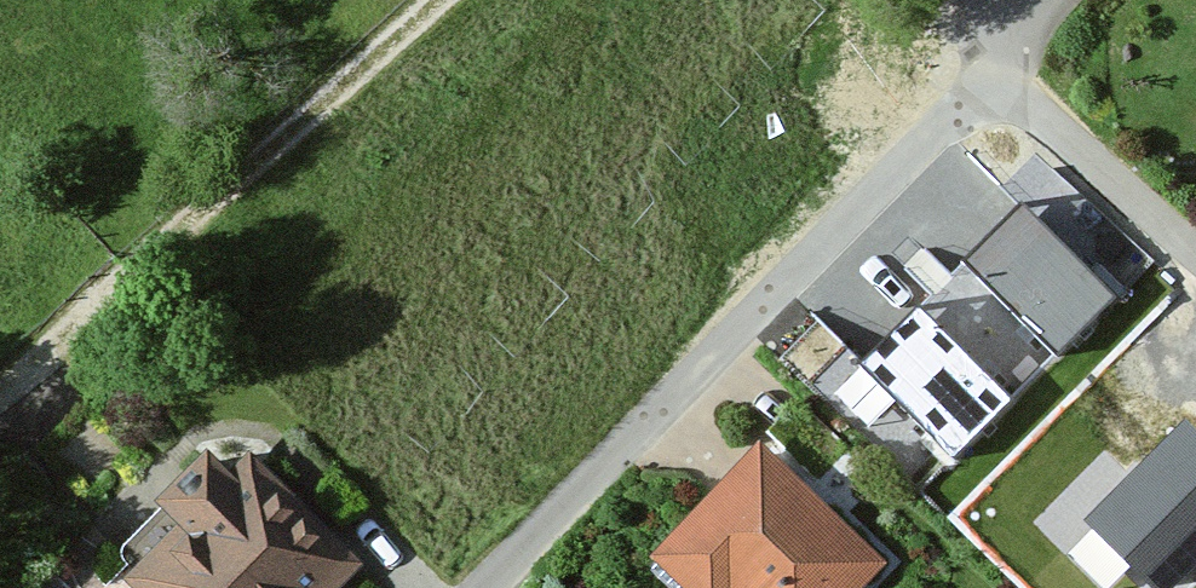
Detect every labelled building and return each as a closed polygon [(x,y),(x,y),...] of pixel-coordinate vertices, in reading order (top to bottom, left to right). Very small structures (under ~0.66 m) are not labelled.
[(1027,179),(959,246),(1062,351),(1130,284),(1027,179)] [(852,355),(959,455),(1026,384),(919,284),(852,355)] [(1088,505),(1168,587),(1195,561),(1195,411),(1192,407),(1088,505)] [(86,586),(88,587),(347,587),(358,577),(221,446),(86,586)] [(656,562),(684,587),(858,587),(881,564),(759,452),(656,562)]
